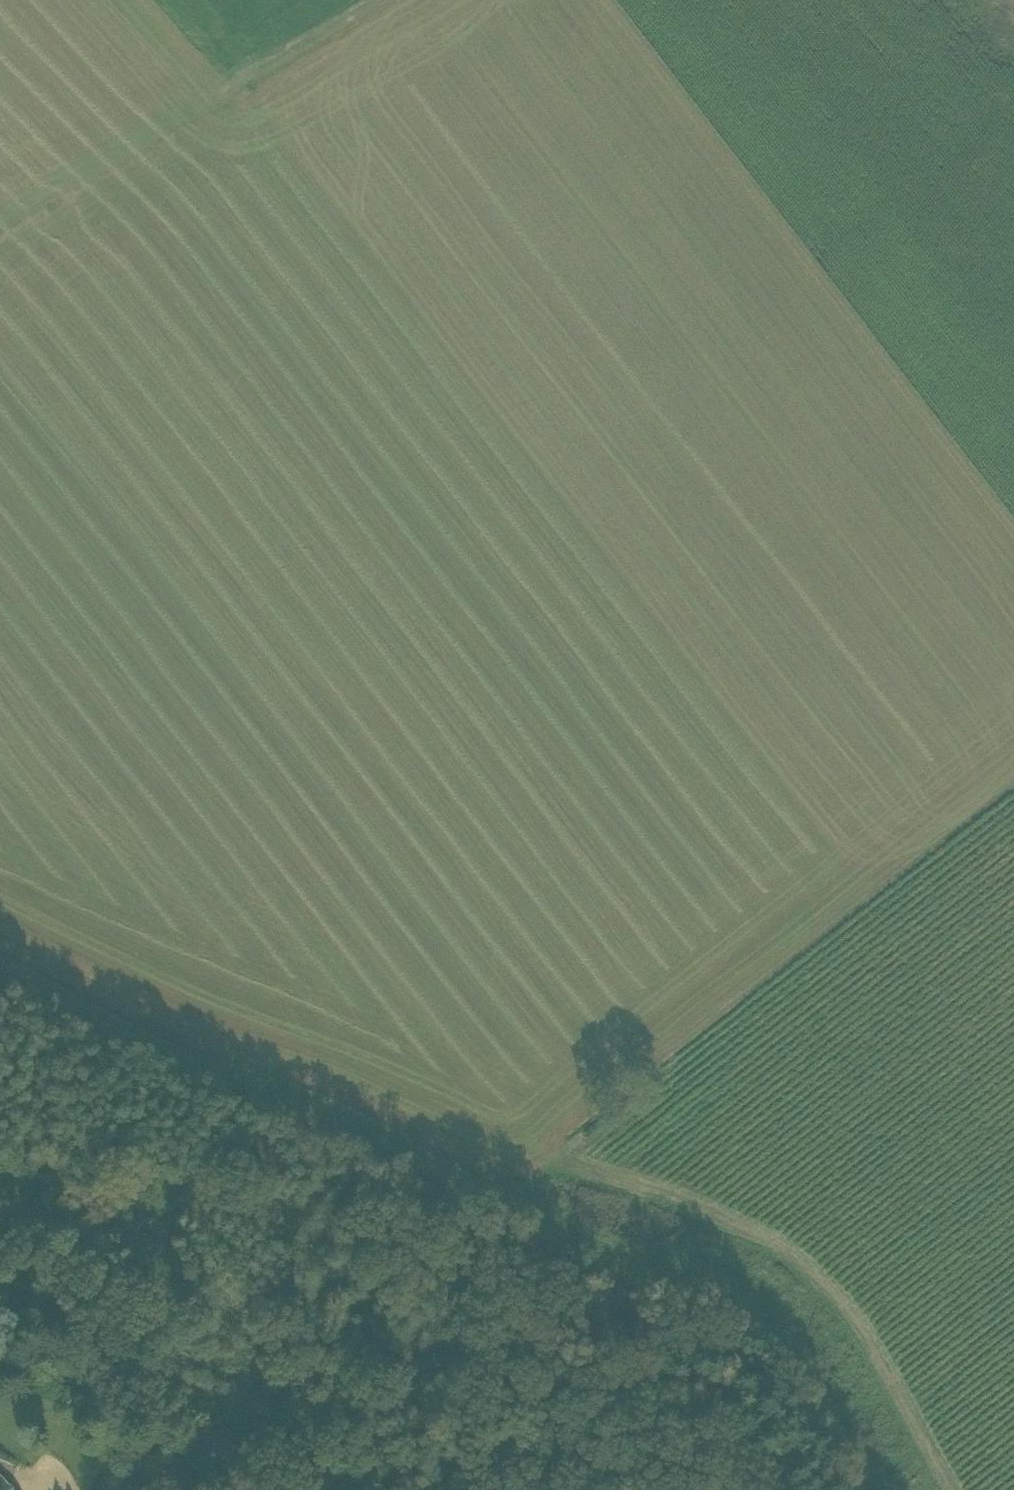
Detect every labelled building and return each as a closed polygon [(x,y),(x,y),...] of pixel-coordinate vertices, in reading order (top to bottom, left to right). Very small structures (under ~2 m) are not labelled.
[(3,1479),(0,1476),(0,1489),(11,1489),(3,1479)]
